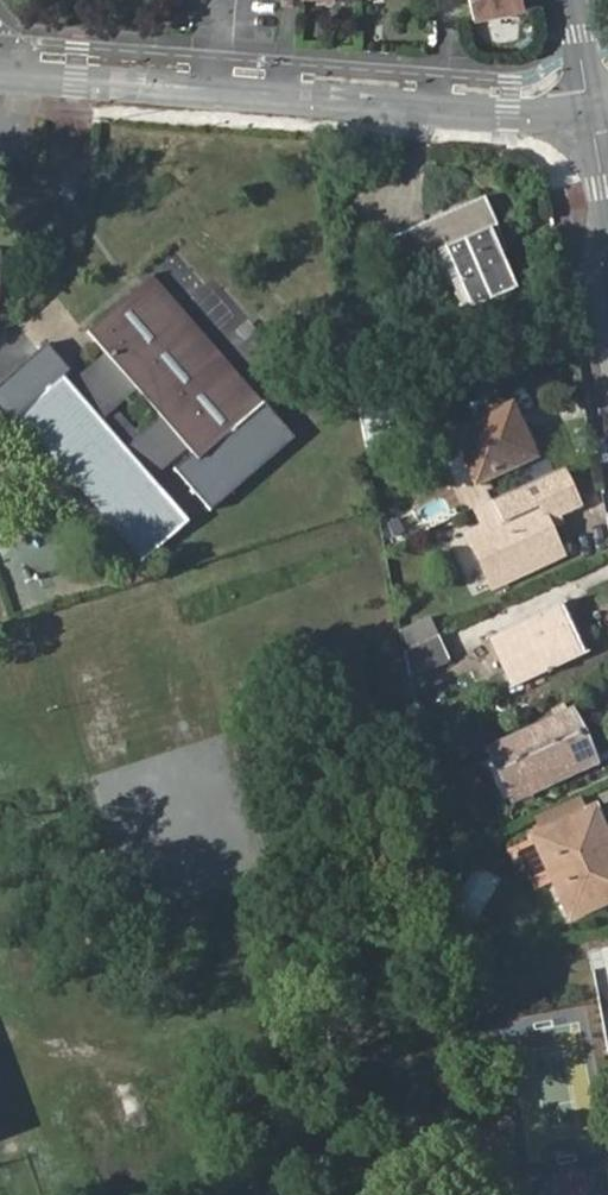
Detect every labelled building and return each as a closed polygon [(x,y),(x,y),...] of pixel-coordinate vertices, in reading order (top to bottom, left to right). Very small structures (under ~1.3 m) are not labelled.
[(473,17),(519,7),(519,11),(536,4),(535,0),(469,0),(473,17)] [(484,197),(390,239),(408,277),(431,266),(434,270),(441,277),(449,273),(463,304),(500,287),(505,284),(508,273),(492,235),(500,231),(484,197)] [(190,449),(202,463),(267,407),(160,276),(92,333),(110,356),(116,363),(81,394),(75,387),(69,378),(22,419),(48,449),(94,409),(128,451),(82,491),(145,566),(191,525),(154,480),(190,449)] [(116,363),(110,356),(75,387),(81,394),(116,363)] [(386,398),(357,401),(365,446),(366,449),(400,433),(394,399),(396,393),(391,390),(386,398)] [(48,449),(82,491),(128,451),(94,409),(48,449)] [(452,434),(475,483),(532,457),(509,409),(452,434)] [(564,468),(496,499),(507,522),(470,539),(492,587),(562,554),(547,522),(581,505),(564,468)] [(563,642),(577,635),(563,604),(489,638),(511,687),(571,660),(563,642)] [(428,619),(399,632),(402,649),(403,652),(406,651),(436,637),(428,619)] [(585,654),(577,635),(563,642),(571,660),(585,654)] [(406,651),(403,652),(404,655),(408,680),(449,661),(438,636),(436,637),(406,651)] [(574,737),(580,733),(570,712),(486,752),(510,798),(550,780),(549,776),(585,759),(574,737)] [(592,756),(580,733),(574,737),(585,759),(592,756)] [(568,919),(607,901),(607,860),(598,840),(602,838),(603,833),(594,812),(534,839),(534,840),(510,850),(516,865),(524,862),(536,890),(553,884),(568,919)]
